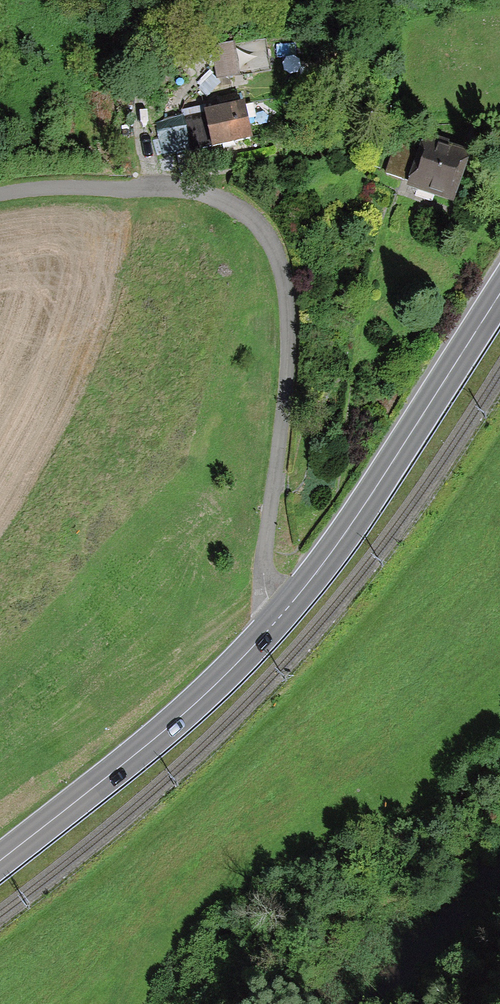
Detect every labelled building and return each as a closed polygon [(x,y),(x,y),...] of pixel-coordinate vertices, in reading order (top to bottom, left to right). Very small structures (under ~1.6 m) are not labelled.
[(235,40),(212,43),(217,78),(240,75),(235,40)] [(245,103),(205,110),(212,147),(252,140),(245,103)] [(183,114),(157,123),(162,153),(189,148),(183,114)] [(403,188),(453,205),(468,157),(418,141),(415,152),(376,139),(367,167),(406,180),(403,188)]
